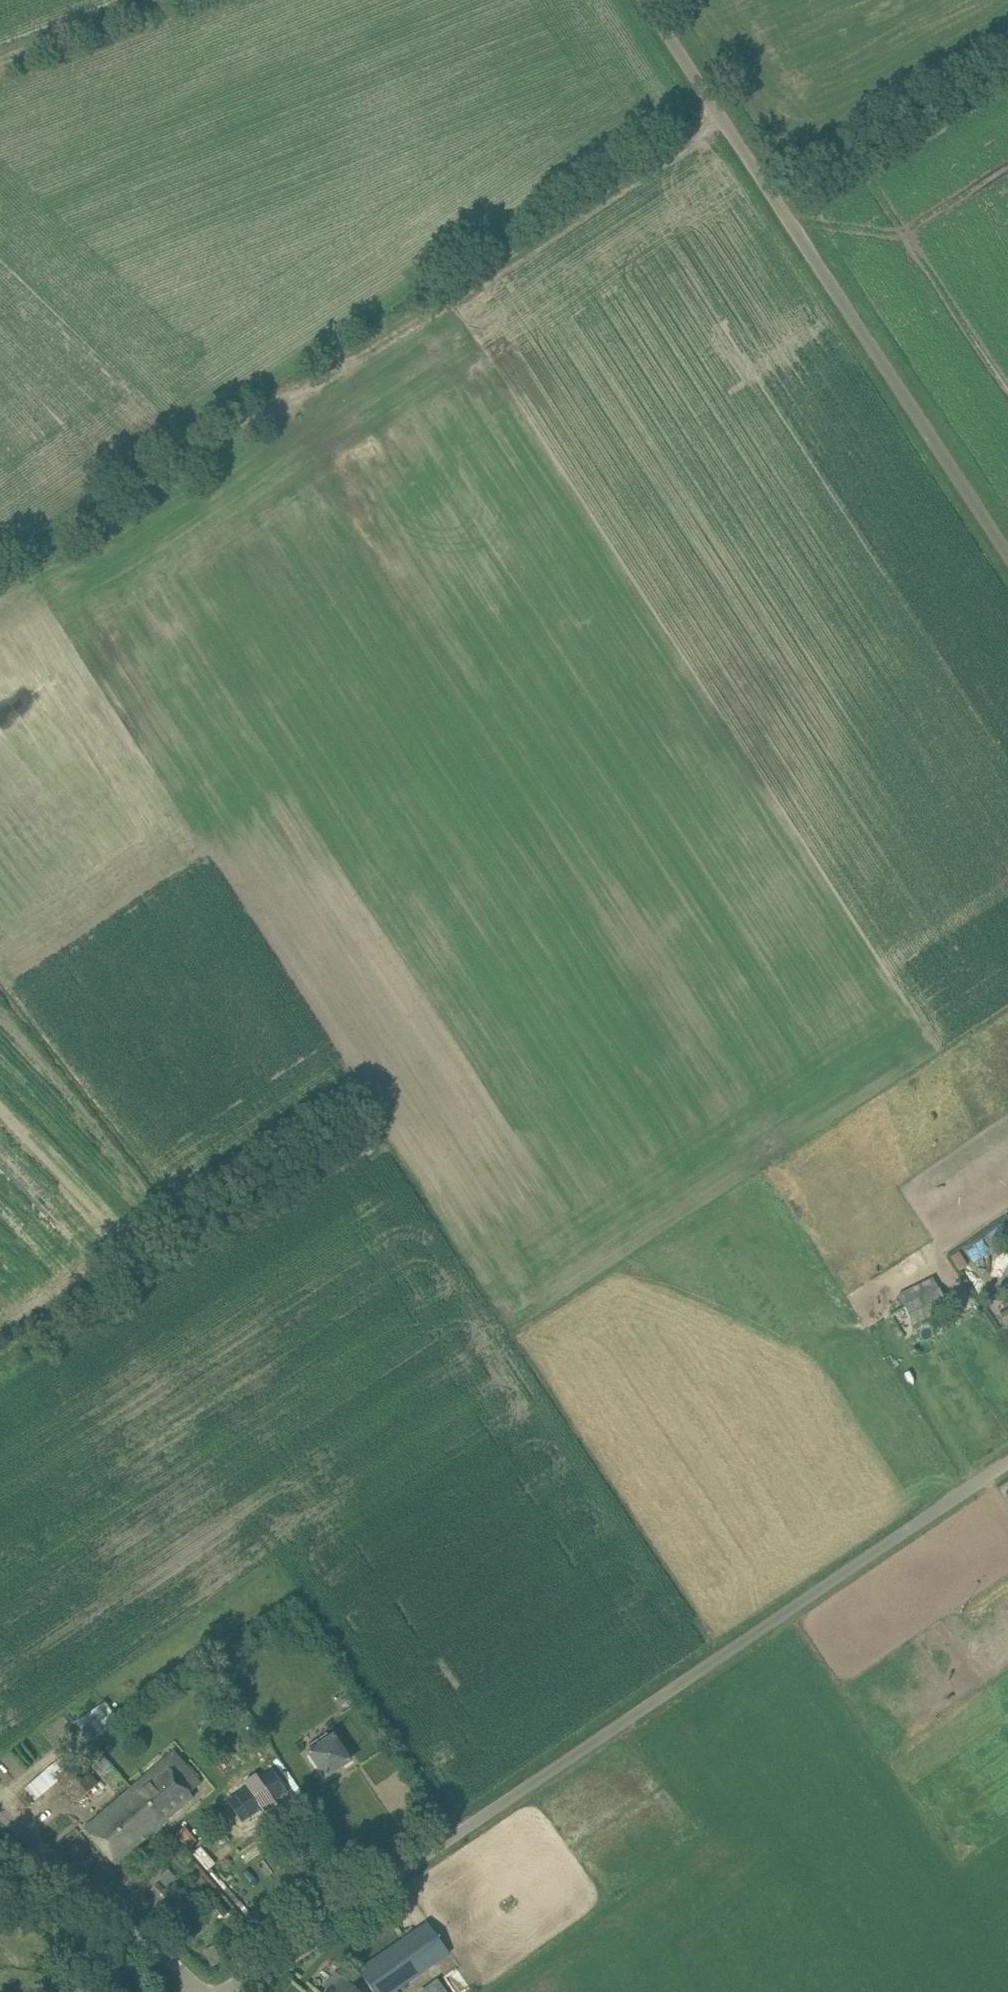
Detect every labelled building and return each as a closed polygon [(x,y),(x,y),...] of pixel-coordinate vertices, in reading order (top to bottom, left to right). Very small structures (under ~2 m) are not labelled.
[(962,1257),(958,1252),(950,1257),(959,1271),(977,1260),(971,1251),(962,1257)] [(941,1296),(938,1290),(932,1278),(897,1295),(903,1307),(914,1326),(947,1308),(941,1296)] [(90,1742),(119,1722),(110,1709),(81,1728),(90,1742)] [(333,1737),(310,1752),(326,1776),(349,1760),(333,1737)] [(77,1802),(99,1783),(78,1759),(56,1778),(77,1802)] [(131,1788),(163,1824),(191,1800),(159,1763),(131,1788)] [(272,1802),(286,1793),(271,1771),(257,1780),(255,1776),(244,1784),(246,1787),(234,1796),(239,1803),(231,1808),(241,1823),(249,1818),(261,1810),(262,1811),(273,1804),(272,1802)] [(116,1865),(131,1852),(163,1824),(131,1788),(84,1829),(116,1865)] [(167,1870),(157,1879),(165,1887),(175,1878),(167,1870)] [(427,1923),(358,1970),(374,1991),(394,1991),(449,1954),(427,1923)] [(335,1972),(324,1985),(331,1991),(330,1991),(357,1991),(335,1972)] [(423,1991),(452,1991),(443,1978),(423,1991)]
